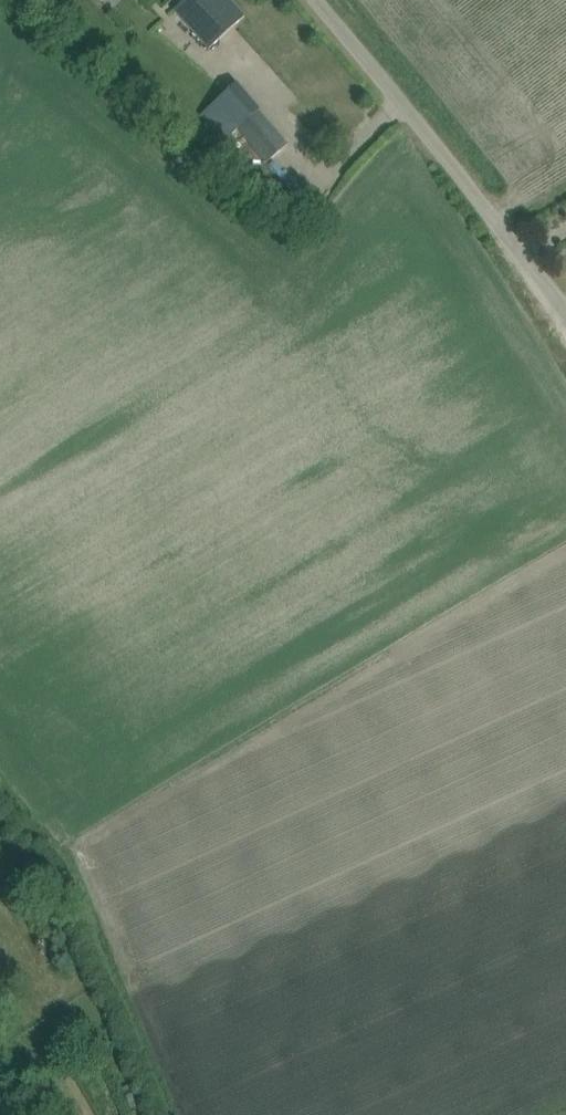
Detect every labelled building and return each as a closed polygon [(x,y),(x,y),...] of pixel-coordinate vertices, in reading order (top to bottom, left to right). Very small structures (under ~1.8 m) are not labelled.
[(210,49),(245,16),(230,0),(185,0),(174,10),(210,49)] [(238,129),(267,163),(289,145),(237,84),(202,114),(225,141),(238,129)] [(284,1102),(272,1114),(287,1114),(284,1102)]
